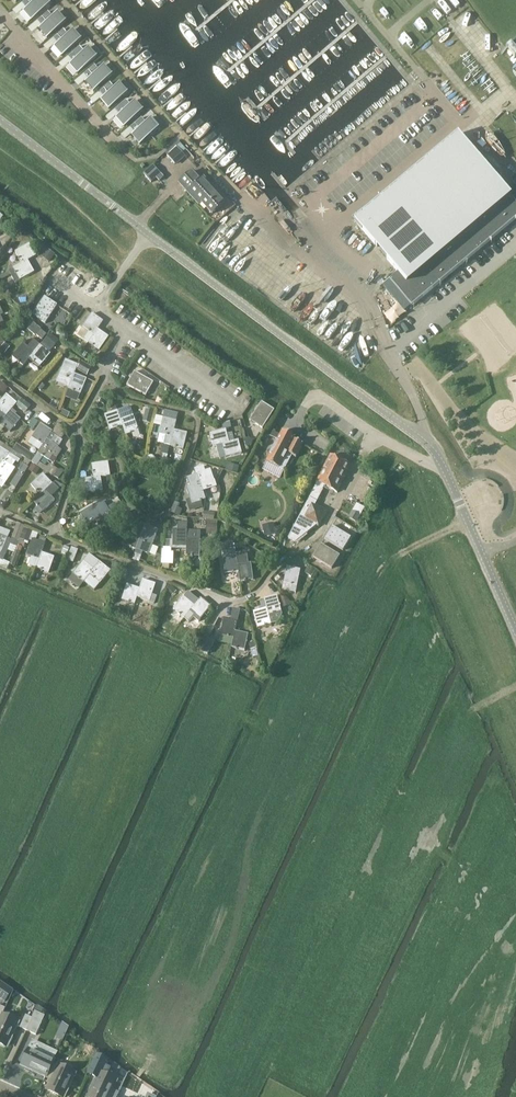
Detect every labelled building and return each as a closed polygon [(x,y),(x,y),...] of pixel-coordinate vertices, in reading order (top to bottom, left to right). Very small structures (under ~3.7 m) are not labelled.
[(32,21),(50,5),(50,4),(49,5),(44,0),(36,0),(31,4),(27,0),(23,3),(27,8),(23,11),(24,11),(32,20),(31,20),(32,21)] [(47,38),(65,23),(65,22),(64,23),(56,14),(57,13),(46,22),(42,17),(38,21),(42,26),(39,29),(40,29),(47,37),(47,38)] [(62,56),(81,40),(80,40),(79,41),(72,32),(73,31),(72,31),(62,40),(58,35),(53,39),(57,44),(54,46),(55,47),(62,55),(62,56)] [(507,47),(515,58),(515,57),(515,39),(507,47)] [(78,73),(78,74),(96,58),(95,58),(87,50),(88,49),(88,48),(77,58),(73,53),(69,57),(73,61),(70,64),(70,65),(71,64),(78,73)] [(93,91),(93,92),(112,76),(111,76),(110,76),(103,67),(104,67),(103,66),(93,75),(89,71),(84,74),(88,79),(85,82),(86,82),(93,91)] [(105,88),(108,91),(113,87),(110,83),(105,88)] [(109,109),(127,94),(127,93),(126,94),(118,85),(119,84),(108,93),(104,89),(100,92),(104,97),(101,100),(102,100),(109,109)] [(124,127),(143,112),(142,111),(141,112),(134,103),(135,102),(134,102),(124,111),(120,106),(115,110),(119,115),(116,118),(117,118),(124,126),(124,127)] [(140,145),(158,129),(157,130),(149,121),(150,120),(139,129),(135,124),(131,128),(135,133),(132,135),(132,136),(133,136),(140,144),(140,145)] [(477,155),(515,202),(515,122),(477,155)] [(459,134),(355,221),(398,273),(459,222),(502,186),(459,134)] [(144,174),(151,182),(161,174),(153,165),(144,174)] [(179,184),(199,206),(202,204),(213,215),(226,203),(215,191),(213,193),(193,172),(179,184)] [(502,186),(459,222),(481,248),(515,219),(515,202),(503,186),(502,186)] [(398,273),(389,280),(412,306),(481,248),(459,222),(398,273)] [(15,252),(22,264),(28,261),(36,256),(30,244),(15,252)] [(39,252),(43,255),(47,249),(40,244),(37,247),(40,250),(39,252)] [(41,257),(49,263),(55,255),(47,249),(43,255),(41,257)] [(22,264),(13,268),(20,281),(34,273),(28,261),(22,264)] [(46,324),(58,305),(45,297),(33,315),(46,324)] [(84,339),(89,342),(94,335),(98,329),(104,322),(92,314),(83,327),(89,332),(84,339)] [(41,330),(34,324),(28,330),(36,336),(37,335),(42,339),(46,334),(41,330)] [(94,335),(89,342),(88,343),(100,351),(109,337),(98,329),(94,335)] [(60,340),(51,333),(44,342),(53,349),(60,340)] [(24,366),(30,358),(34,353),(40,345),(34,340),(28,347),(24,344),(13,357),(24,366)] [(4,344),(0,349),(0,350),(5,354),(10,347),(5,343),(4,344)] [(30,358),(40,367),(51,354),(40,345),(34,353),(30,358)] [(59,375),(72,380),(75,374),(78,365),(66,360),(59,375)] [(82,362),(77,370),(86,375),(91,367),(82,362)] [(135,372),(127,385),(146,396),(154,383),(135,372)] [(72,380),(68,389),(81,395),(87,379),(75,374),(72,380)] [(6,416),(11,411),(17,403),(6,394),(0,402),(0,411),(6,416)] [(31,406),(22,399),(16,405),(25,413),(27,411),(31,406)] [(263,429),(275,411),(262,402),(250,421),(263,429)] [(70,414),(62,410),(60,415),(67,419),(70,414)] [(144,422),(151,424),(154,412),(147,410),(144,422)] [(6,416),(0,423),(11,432),(21,419),(11,411),(6,416)] [(110,431),(123,427),(123,426),(121,420),(118,411),(105,415),(110,431)] [(164,445),(170,446),(173,437),(174,430),(175,430),(178,414),(165,411),(160,434),(166,436),(164,445)] [(123,426),(123,427),(126,436),(139,431),(133,416),(121,420),(123,426)] [(33,419),(28,427),(33,430),(38,422),(33,419)] [(95,420),(89,425),(94,431),(100,426),(95,420)] [(32,438),(43,445),(47,440),(48,440),(52,433),(53,432),(41,424),(32,438)] [(266,435),(278,441),(267,462),(279,469),(284,471),(292,456),(296,458),(303,445),(294,440),(296,438),(283,431),(280,436),(275,433),(276,432),(269,428),(266,435)] [(173,437),(170,446),(184,450),(188,433),(175,430),(174,430),(173,437)] [(213,447),(217,446),(221,459),(226,458),(242,454),(239,440),(238,440),(229,443),(228,436),(226,430),(210,434),(213,447)] [(43,445),(38,453),(35,457),(32,462),(37,466),(43,457),(53,463),(62,451),(58,448),(63,441),(56,436),(52,433),(48,440),(47,440),(43,445)] [(0,467),(4,462),(10,454),(12,450),(1,442),(0,443),(0,467)] [(32,462),(35,457),(17,444),(13,450),(31,463),(32,462)] [(170,447),(163,445),(161,453),(168,455),(170,447)] [(0,467),(0,468),(0,480),(1,479),(6,483),(15,469),(12,467),(16,462),(18,463),(20,461),(10,454),(4,462),(0,467)] [(317,483),(317,484),(325,487),(336,494),(350,467),(331,457),(317,483)] [(92,465),(94,478),(101,477),(108,476),(110,476),(108,462),(92,465)] [(19,470),(20,470),(11,485),(16,489),(29,468),(24,465),(22,464),(19,470)] [(228,464),(227,470),(237,473),(239,467),(228,464)] [(40,469),(32,465),(29,470),(36,475),(40,469)] [(194,470),(195,475),(197,475),(200,484),(202,491),(203,490),(215,486),(210,471),(205,472),(203,467),(194,470)] [(62,470),(58,470),(54,476),(59,479),(64,473),(65,472),(62,470)] [(225,473),(218,487),(227,492),(235,478),(225,473)] [(31,486),(40,495),(41,495),(46,491),(53,484),(43,474),(31,486)] [(197,475),(195,475),(196,476),(188,478),(191,487),(187,488),(191,499),(186,501),(190,511),(202,507),(201,501),(206,500),(203,490),(202,491),(200,484),(197,475)] [(94,478),(84,479),(86,493),(103,491),(101,477),(94,478)] [(41,495),(40,495),(33,502),(43,512),(55,500),(52,497),(63,486),(56,482),(53,484),(46,491),(41,495)] [(323,491),(325,487),(317,484),(289,540),(296,544),(306,535),(317,526),(318,527),(326,513),(315,507),(323,491)] [(88,526),(96,521),(96,520),(102,517),(107,513),(110,512),(117,507),(115,503),(107,508),(104,502),(99,503),(95,505),(81,514),(88,526)] [(171,513),(180,516),(182,510),(178,508),(180,504),(175,503),(174,507),(173,506),(171,513)] [(129,519),(133,516),(129,511),(125,514),(129,519)] [(96,520),(96,521),(103,532),(117,523),(110,512),(107,513),(102,517),(96,520)] [(203,519),(208,520),(213,521),(214,514),(204,513),(203,519)] [(140,541),(137,549),(149,554),(158,530),(150,527),(152,521),(148,519),(146,526),(145,525),(142,534),(140,541)] [(217,521),(213,521),(208,520),(208,534),(217,534),(217,521)] [(18,523),(12,539),(19,542),(19,541),(24,529),(25,526),(18,523)] [(137,550),(137,549),(140,541),(142,534),(145,525),(141,524),(139,530),(137,529),(136,532),(129,530),(124,545),(137,550)] [(263,527),(265,536),(276,534),(274,525),(263,527)] [(333,527),(325,540),(343,551),(351,538),(333,527)] [(32,531),(24,529),(19,541),(28,544),(32,531)] [(171,553),(171,549),(186,550),(186,547),(187,547),(187,540),(188,530),(174,530),(173,540),(166,540),(166,548),(163,548),(163,550),(162,550),(161,564),(173,565),(173,553),(171,553)] [(186,547),(186,550),(186,556),(200,557),(201,531),(188,530),(187,540),(187,547),(186,547)] [(27,555),(39,559),(40,560),(42,553),(46,544),(45,544),(47,540),(40,537),(39,541),(33,539),(27,555)] [(239,572),(238,565),(237,556),(236,556),(234,542),(230,543),(230,545),(230,549),(225,549),(226,552),(223,552),(224,558),(223,558),(226,574),(239,572)] [(321,545),(313,558),(332,569),(340,556),(321,545)] [(20,553),(22,548),(17,546),(10,565),(15,567),(20,553)] [(78,551),(71,548),(69,554),(76,557),(78,551)] [(40,560),(39,559),(36,568),(49,573),(55,558),(42,553),(40,560)] [(238,565),(239,572),(240,582),(254,580),(252,563),(248,564),(247,553),(237,554),(237,556),(238,565)] [(84,584),(90,576),(94,570),(100,563),(89,554),(69,580),(79,589),(83,583),(84,584)] [(90,576),(100,584),(111,572),(100,563),(94,570),(90,576)] [(316,570),(309,566),(305,572),(312,577),(316,570)] [(287,567),(282,590),(296,593),(301,570),(287,567)] [(140,589),(138,595),(138,596),(137,597),(150,602),(156,584),(143,580),(140,589)] [(127,585),(122,600),(135,605),(137,597),(138,596),(138,595),(140,589),(127,585)] [(171,585),(167,589),(172,595),(176,590),(171,585)] [(265,601),(267,609),(269,616),(269,615),(271,625),(279,623),(283,616),(282,612),(278,596),(264,600),(265,601)] [(293,605),(286,596),(281,597),(284,608),(293,605)] [(174,610),(185,619),(191,611),(195,606),(195,605),(185,597),(174,610)] [(191,611),(185,619),(189,622),(195,615),(201,620),(212,607),(201,598),(195,605),(195,606),(191,611)] [(267,609),(265,601),(260,603),(262,610),(254,612),(258,628),(271,625),(269,615),(269,616),(267,609)] [(221,635),(234,638),(235,631),(236,631),(238,622),(224,619),(221,635)] [(234,638),(232,648),(245,650),(249,634),(236,631),(235,631),(234,638)] [(208,639),(202,651),(208,655),(215,643),(208,639)] [(253,658),(259,656),(256,648),(257,648),(255,642),(254,640),(251,641),(251,643),(249,644),(251,649),(253,658)] [(13,991),(0,982),(0,999),(5,1002),(13,991)] [(32,1019),(26,1031),(37,1036),(45,1017),(35,1012),(33,1019),(32,1019)] [(2,1015),(0,1019),(0,1043),(7,1047),(18,1023),(2,1015)] [(21,1028),(26,1031),(32,1019),(26,1016),(21,1028)] [(62,1024),(56,1038),(63,1041),(69,1029),(69,1028),(63,1023),(62,1024)] [(30,1049),(22,1066),(24,1067),(24,1069),(30,1071),(32,1070),(46,1077),(52,1064),(54,1065),(56,1061),(30,1049)] [(88,1073),(98,1078),(89,1096),(117,1096),(119,1093),(113,1090),(117,1081),(108,1077),(109,1074),(108,1073),(110,1068),(106,1066),(109,1060),(97,1054),(88,1073)] [(46,1077),(52,1080),(47,1090),(62,1096),(64,1096),(75,1074),(58,1066),(58,1067),(54,1065),(52,1064),(46,1077)]
